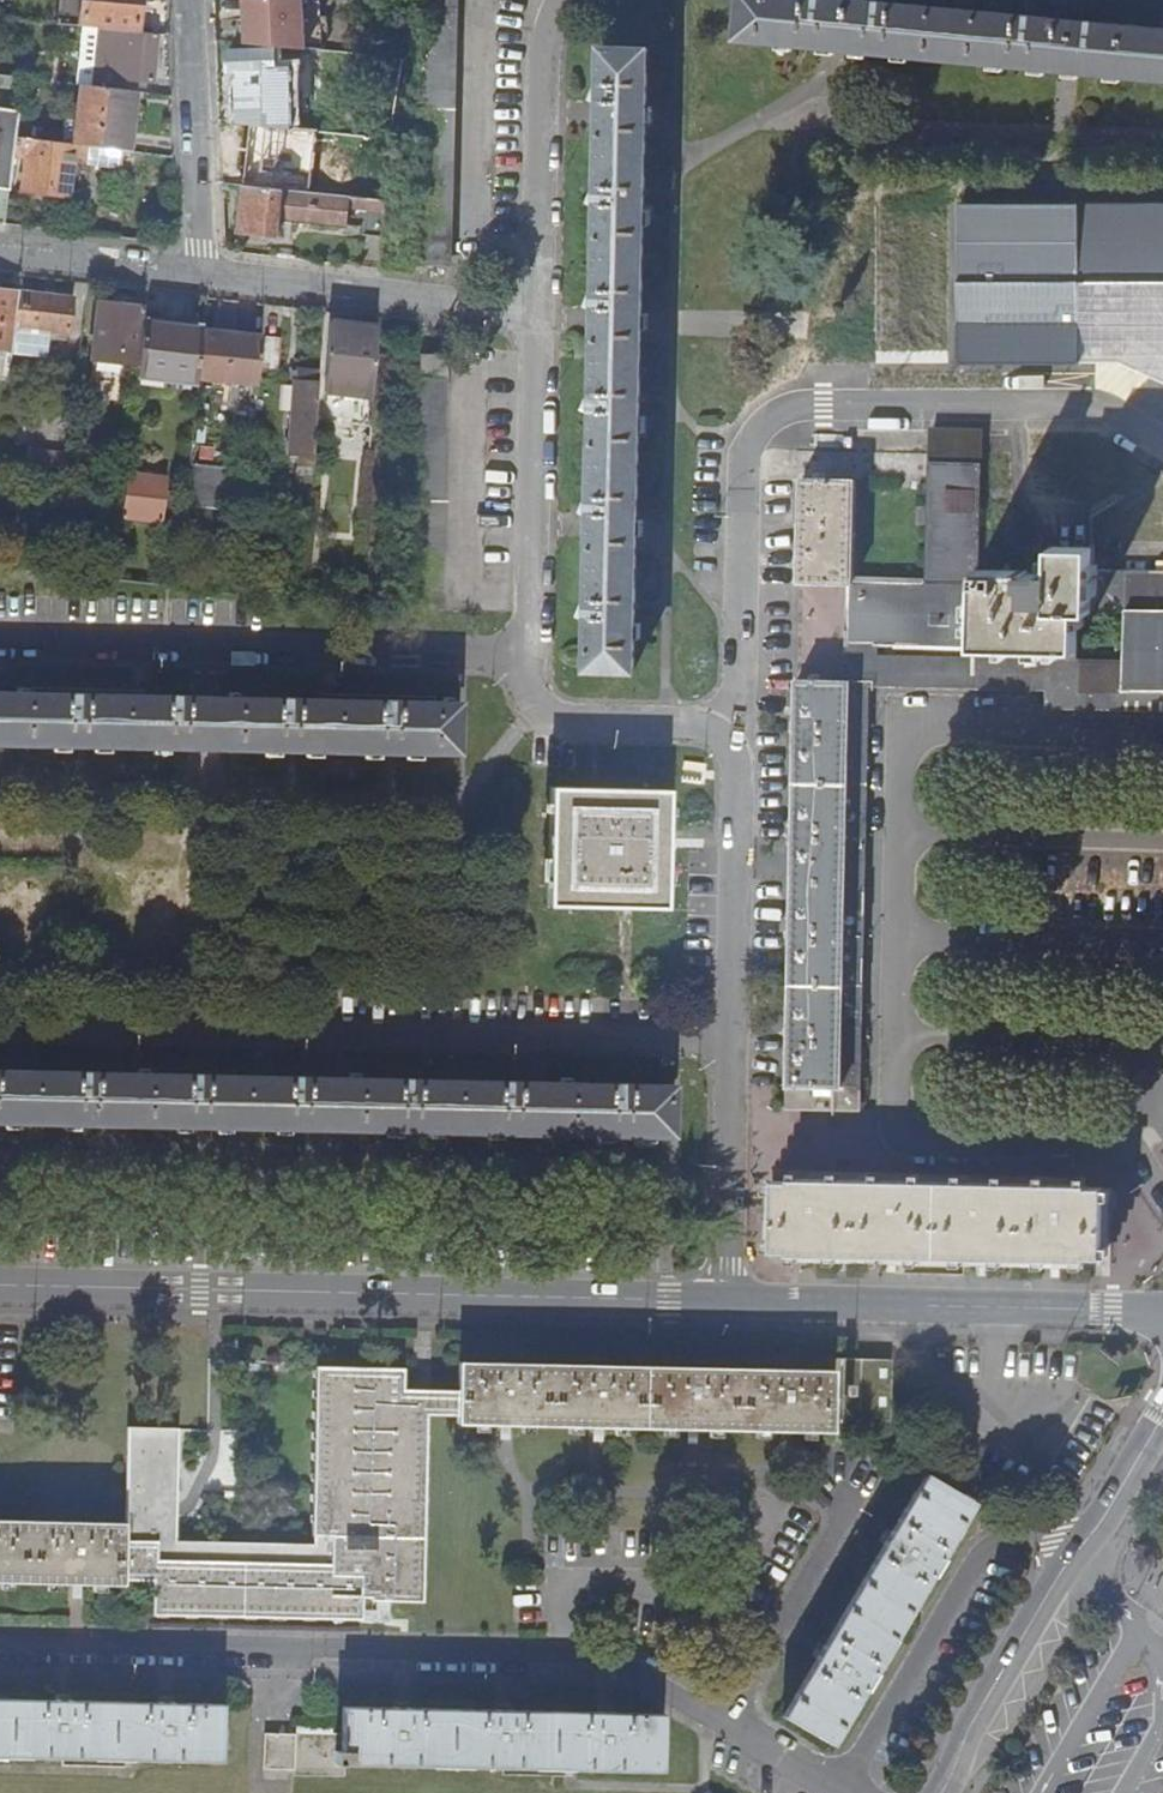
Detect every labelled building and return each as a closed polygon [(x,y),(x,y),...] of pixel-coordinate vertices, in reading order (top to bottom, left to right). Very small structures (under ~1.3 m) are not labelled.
[(136,32),(139,0),(58,0),(55,25),(102,29),(136,32)] [(246,42),(304,48),(302,0),(245,0),(246,42)] [(448,267),(454,0),(422,0),(416,267),(448,267)] [(853,0),(741,0),(738,37),(1162,78),(1162,30),(853,0)] [(150,81),(155,34),(136,32),(102,29),(95,87),(125,90),(126,79),(150,81)] [(594,410),(593,462),(638,463),(639,450),(647,48),(602,48),(600,82),(599,82),(593,97),(601,99),(599,185),(597,185),(591,201),(599,204),(597,288),(595,288),(589,304),(596,307),(594,391),(592,391),(587,406),(594,410)] [(236,123),(277,127),(276,90),(273,49),(228,51),(230,72),(233,72),(236,123)] [(0,75),(0,110),(18,112),(22,78),(0,75)] [(124,151),(128,152),(135,92),(125,90),(95,87),(82,85),(75,145),(124,151)] [(17,122),(15,136),(15,137),(46,141),(48,126),(17,122)] [(295,174),(299,130),(247,127),(243,170),(295,174)] [(4,226),(10,182),(13,156),(15,137),(15,136),(0,134),(0,225),(4,226)] [(15,137),(13,156),(25,158),(21,184),(20,191),(69,197),(69,196),(73,162),(111,167),(122,169),(124,151),(75,145),(46,141),(15,137)] [(25,158),(13,156),(10,182),(21,184),(25,158)] [(73,162),(69,196),(76,197),(79,169),(110,173),(111,167),(73,162)] [(320,190),(345,192),(347,174),(322,172),(320,190)] [(346,225),(349,196),(243,186),(238,232),(278,235),(280,219),(346,225)] [(961,361),(1084,360),(1084,279),(1162,278),(1162,196),(961,197),(961,361)] [(383,235),(385,199),(364,198),(362,234),(383,235)] [(860,217),(857,360),(950,362),(950,332),(891,331),(892,284),(951,285),(953,218),(860,217)] [(1084,360),(1162,361),(1162,278),(1084,279),(1084,360)] [(950,332),(951,285),(892,284),(891,331),(950,332)] [(18,294),(0,292),(0,351),(11,352),(18,294)] [(72,300),(18,294),(11,352),(44,356),(48,331),(69,333),(72,300)] [(138,366),(143,321),(144,309),(97,303),(94,328),(96,328),(93,360),(91,380),(111,383),(119,383),(136,385),(136,376),(138,366)] [(197,377),(202,331),(202,328),(143,321),(138,366),(136,376),(196,383),(197,377)] [(376,341),(377,328),(330,325),(327,367),(324,394),(372,399),(375,359),(376,341)] [(376,341),(375,359),(378,367),(399,368),(401,330),(377,328),(376,341)] [(258,385),(262,337),(202,331),(197,377),(258,385)] [(440,608),(445,357),(421,357),(420,378),(407,378),(403,608),(440,608)] [(950,362),(857,360),(857,369),(950,371),(950,362)] [(313,468),(320,373),(296,371),(289,457),(300,458),(300,466),(313,468)] [(931,431),(931,456),(979,458),(978,432),(931,431)] [(64,484),(67,455),(31,451),(28,478),(64,484)] [(930,480),(931,456),(803,454),(802,477),(801,478),(801,481),(836,482),(852,482),(852,479),(930,480)] [(976,572),(979,458),(931,456),(930,480),(930,509),(918,509),(918,524),(929,525),(928,579),(976,580),(976,572)] [(224,467),(188,462),(185,500),(184,504),(220,508),(224,467)] [(638,463),(593,462),(591,496),(588,496),(583,511),(591,514),(589,598),(586,598),(581,614),(588,617),(587,669),(633,670),(638,463)] [(165,479),(126,475),(125,486),(122,514),(121,517),(160,522),(165,479)] [(836,482),(801,481),(799,583),(836,584),(839,501),(835,501),(836,482)] [(850,582),(852,482),(836,482),(835,501),(839,501),(836,584),(799,583),(798,608),(848,609),(849,582),(850,582)] [(100,511),(122,514),(125,486),(119,485),(118,492),(103,490),(100,511)] [(248,490),(246,508),(261,510),(263,491),(248,490)] [(175,507),(184,508),(184,504),(185,500),(176,499),(175,507)] [(1029,571),(976,572),(976,580),(978,580),(975,648),(1077,650),(1079,612),(1093,612),(1094,572),(1092,572),(1092,549),(1053,548),(1052,575),(1029,575),(1029,571)] [(1094,572),(1093,612),(1126,612),(1125,662),(1113,662),(1113,668),(1078,668),(1077,682),(1082,689),(1096,689),(1098,687),(1123,687),(1125,689),(1162,689),(1162,573),(1094,572)] [(978,580),(976,580),(928,579),(928,584),(850,582),(849,582),(848,609),(847,646),(874,646),(975,648),(978,580)] [(866,684),(973,686),(974,660),(874,658),(874,646),(847,646),(847,658),(798,657),(797,680),(852,681),(843,1087),(843,1089),(795,1088),(795,1086),(788,1086),(787,1108),(843,1109),(856,1110),(857,1087),(866,684)] [(1045,705),(1075,705),(1075,688),(1075,668),(1078,668),(1113,668),(1113,662),(974,660),(973,686),(1042,686),(1042,690),(1045,690),(1045,705)] [(1125,689),(1123,687),(1098,687),(1096,689),(1082,689),(1077,682),(1078,668),(1075,668),(1075,688),(1075,705),(1162,707),(1162,689),(1125,689)] [(843,1089),(843,1087),(852,681),(797,680),(788,1086),(795,1086),(795,1088),(843,1089)] [(458,706),(0,696),(0,743),(457,753),(458,706)] [(665,911),(667,795),(551,792),(548,908),(626,910),(665,911)] [(581,913),(580,956),(618,958),(620,914),(581,913)] [(671,1090),(514,1086),(304,1081),(137,1077),(0,1073),(0,1126),(136,1128),(304,1131),(512,1135),(670,1138),(671,1090)] [(771,1252),(1100,1257),(1102,1188),(1085,1187),(1085,1184),(787,1180),(787,1183),(772,1183),(771,1252)] [(840,1422),(888,1424),(890,1362),(842,1361),(840,1422)] [(457,1394),(456,1417),(456,1427),(831,1435),(833,1373),(457,1365),(457,1394)] [(125,1525),(123,1583),(153,1583),(152,1618),(359,1623),(361,1600),(370,1600),(369,1603),(420,1604),(425,1417),(456,1417),(457,1394),(401,1393),(401,1373),(316,1371),(312,1538),(315,1538),(314,1547),(174,1544),(177,1431),(127,1430),(125,1525)] [(939,1559),(972,1505),(923,1476),(891,1533),(889,1532),(881,1547),(882,1547),(823,1646),(822,1646),(813,1661),(814,1662),(781,1717),(830,1746),(862,1691),(865,1692),(875,1675),(872,1674),(929,1577),(932,1578),(942,1561),(939,1559)] [(123,1583),(125,1525),(0,1522),(0,1586),(123,1589),(123,1583)] [(220,1707),(172,1706),(171,1704),(156,1704),(154,1705),(72,1703),(70,1702),(53,1702),(52,1703),(0,1702),(0,1757),(219,1762),(220,1707)] [(660,1772),(661,1716),(613,1715),(612,1713),(596,1713),(596,1714),(510,1713),(509,1712),(492,1711),(492,1713),(408,1710),(407,1709),(391,1709),(390,1710),(343,1709),(342,1736),(340,1736),(292,1735),(292,1736),(265,1735),(264,1769),(295,1770),(295,1776),(346,1777),(346,1765),(569,1770),(660,1772)]
